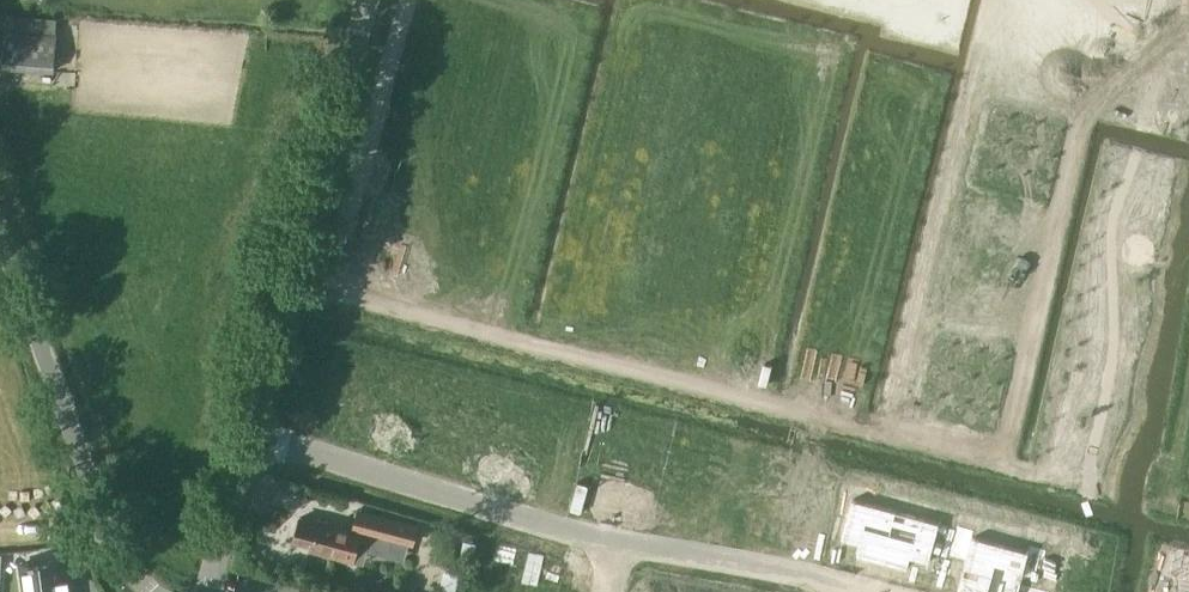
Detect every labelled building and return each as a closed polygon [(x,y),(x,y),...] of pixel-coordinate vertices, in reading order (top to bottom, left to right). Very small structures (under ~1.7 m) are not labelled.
[(56,32),(6,29),(4,65),(53,69),(56,32)] [(598,440),(583,500),(625,510),(633,476),(652,481),(658,456),(640,451),(640,450),(598,440)] [(857,468),(852,487),(861,490),(867,470),(857,468)] [(279,475),(276,488),(295,493),(298,480),(279,475)] [(773,475),(759,533),(798,542),(808,502),(821,505),(827,481),(812,477),(811,483),(773,475)] [(948,490),(943,510),(952,512),(958,493),(948,490)] [(854,499),(843,540),(862,545),(859,556),(885,563),(899,511),(854,499)] [(360,508),(355,525),(412,540),(417,523),(360,508)] [(899,511),(885,563),(911,570),(914,559),(933,564),(944,523),(899,511)] [(301,516),(298,528),(295,539),(309,543),(308,550),(355,563),(362,532),(352,529),(301,516)] [(953,557),(968,561),(960,591),(991,591),(1002,552),(974,545),(978,531),(961,526),(953,557)] [(463,538),(460,553),(469,555),(472,555),(475,540),(473,540),(463,538)] [(1026,577),(1042,581),(1050,551),(1033,546),(1030,560),(1002,552),(991,591),(1022,591),(1026,577)] [(67,589),(71,589),(71,587),(71,585),(69,585),(68,578),(70,578),(69,571),(65,572),(63,557),(36,561),(35,559),(30,560),(30,562),(21,563),(25,591),(67,591),(67,589)]
